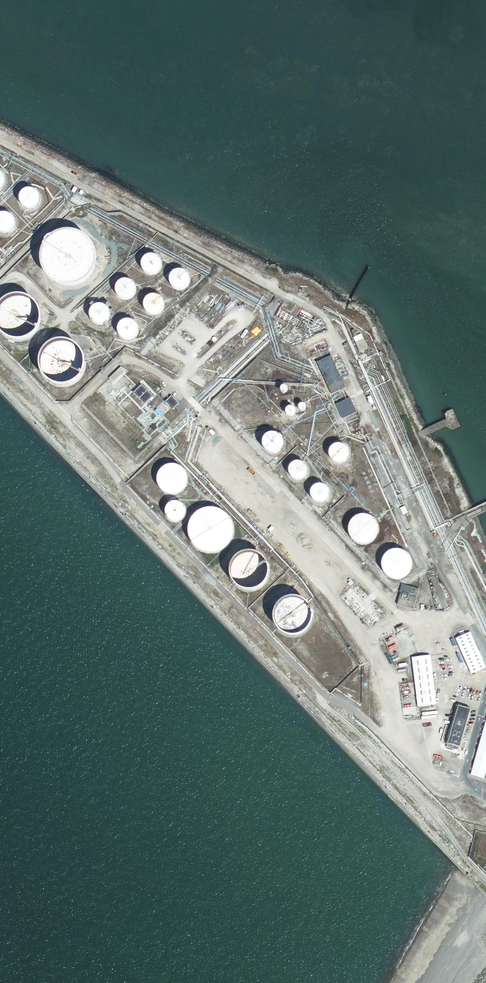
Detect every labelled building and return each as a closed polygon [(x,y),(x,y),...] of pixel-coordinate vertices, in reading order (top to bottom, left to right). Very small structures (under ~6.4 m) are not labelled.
[(32,190),(30,189),(28,190),(26,190),(24,191),(22,192),(21,194),(20,195),(19,197),(19,201),(20,203),(20,204),(22,206),(23,207),(25,209),(27,209),(29,210),(31,209),(33,209),(35,208),(36,207),(37,205),(38,204),(39,202),(39,198),(39,196),(38,195),(37,193),(35,192),(34,191),(32,190)] [(4,213),(1,213),(0,214),(0,233),(1,233),(2,234),(5,234),(7,233),(8,233),(10,232),(12,230),(13,229),(14,227),(14,225),(14,223),(14,221),(13,219),(12,217),(11,216),(10,215),(8,214),(6,213),(4,213)] [(77,233),(69,231),(63,232),(55,234),(49,239),(44,246),(41,253),(40,259),(40,264),(43,272),(46,276),(52,282),(57,285),(62,286),(67,287),(75,286),(83,283),(87,280),(92,273),(94,268),(96,263),(96,257),(95,252),(93,247),(90,242),(84,237),(77,233)] [(153,256),(151,256),(149,256),(147,257),(145,258),(144,259),(143,260),(142,262),(141,264),(141,265),(141,267),(142,269),(143,271),(144,272),(145,273),(147,274),(149,275),(151,275),(153,275),(154,274),(156,274),(157,272),(159,271),(160,269),(160,267),(160,265),(160,264),(160,262),(159,260),(158,259),(156,257),(155,256),(153,256)] [(181,271),(180,271),(177,271),(176,272),(174,273),(173,274),(171,275),(170,277),(170,279),(170,281),(170,283),(171,285),(172,286),(173,288),(174,289),(176,290),(178,290),(180,290),(182,290),(183,290),(185,289),(187,287),(188,286),(189,284),(189,282),(189,280),(189,279),(189,277),(188,275),(186,274),(185,272),(183,272),(181,271)] [(128,281),(125,280),(123,281),(121,281),(120,282),(118,283),(117,285),(115,288),(115,290),(115,292),(116,294),(117,296),(118,298),(119,299),(121,300),(123,300),(125,301),(127,300),(129,300),(131,299),(133,296),(134,295),(135,293),(135,291),(135,289),(135,287),(134,285),(133,284),(131,282),(129,281),(128,281)] [(155,295),(153,295),(150,295),(149,296),(147,297),(144,300),(143,302),(143,304),(142,306),(143,308),(143,310),(144,312),(145,313),(147,314),(149,316),(151,316),(153,316),(155,316),(157,315),(159,314),(161,313),(162,311),(163,309),(164,307),(164,305),(164,303),(163,301),(162,300),(161,298),(159,297),(157,296),(155,295)] [(19,296),(12,297),(7,298),(2,302),(0,305),(0,332),(2,335),(6,338),(11,341),(18,342),(23,342),(29,339),(35,335),(38,332),(40,328),(41,321),(42,317),(41,312),(38,306),(35,303),(30,299),(24,296),(19,296)] [(101,306),(99,305),(97,305),(95,306),(93,307),(92,308),(91,310),(90,311),(89,313),(89,315),(89,317),(89,319),(90,321),(92,323),(93,324),(95,325),(97,326),(100,326),(102,325),(104,324),(106,323),(107,321),(108,320),(109,318),(109,316),(109,314),(109,312),(108,310),(106,308),(105,307),(103,306),(101,306)] [(130,320),(128,320),(125,320),(123,321),(122,322),(120,323),(119,324),(118,326),(117,328),(117,330),(117,332),(118,334),(119,336),(120,337),(121,339),(123,340),(125,340),(127,340),(129,340),(131,340),(133,339),(134,338),(136,336),(137,334),(137,333),(138,330),(137,329),(137,327),(136,325),(135,323),(133,322),(131,321),(130,320)] [(363,340),(355,343),(359,353),(367,349),(363,340)] [(64,341),(59,341),(52,343),(48,345),(45,348),(41,354),(39,361),(39,365),(40,372),(42,376),(45,380),(48,383),(52,385),(56,387),(61,388),(66,388),(70,387),(74,385),(78,382),(83,376),(85,372),(86,368),(86,363),(85,357),(83,352),(80,348),(77,346),(73,343),(68,341),(64,341)] [(321,361),(317,363),(331,395),(345,389),(331,357),(329,358),(321,361)] [(120,368),(108,379),(112,383),(124,372),(120,368)] [(141,386),(133,393),(144,405),(152,397),(141,386)] [(171,397),(165,403),(172,410),(174,408),(178,404),(171,397)] [(350,399),(335,405),(342,420),(356,413),(350,399)] [(289,417),(290,417),(291,417),(292,417),(293,416),(294,416),(294,415),(295,414),(295,412),(295,411),(294,410),(293,409),(293,408),(292,408),(291,407),(290,407),(289,407),(288,408),(286,409),(285,410),(285,411),(285,412),(285,413),(285,414),(286,416),(287,416),(288,417),(289,417)] [(270,453),(272,453),(274,453),(276,452),(277,451),(279,450),(280,449),(281,447),(281,445),(282,443),(281,441),(281,440),(280,438),(279,437),(277,435),(276,434),(274,434),(272,434),(270,434),(268,434),(267,435),(265,437),(264,438),(263,440),(263,441),(263,443),(263,445),(263,447),(264,448),(265,450),(267,451),(268,452),(270,453)] [(340,444),(338,444),(336,444),(335,445),(333,446),(332,447),(331,449),(330,450),(329,452),(329,454),(330,456),(330,458),(331,460),(332,461),(334,462),(336,463),(337,463),(339,463),(341,463),(343,463),(345,461),(346,460),(347,459),(348,457),(348,455),(349,453),(348,452),(348,450),(347,448),(346,447),(344,446),(342,445),(340,444)] [(300,462),(298,462),(296,462),(294,463),(292,464),(291,465),(290,467),(289,468),(289,470),(289,472),(289,474),(289,476),(291,478),(292,479),(293,480),(295,481),(297,481),(299,481),(300,481),(302,480),(304,479),(305,478),(306,477),(307,475),(308,473),(308,471),(308,470),(307,468),(306,466),(305,465),(303,463),(302,463),(300,462)] [(174,465),(171,465),(168,466),(165,467),(163,468),(160,470),(159,473),(157,476),(157,479),(157,482),(157,484),(158,487),(160,490),(162,492),(164,494),(167,495),(170,496),(173,496),(176,496),(179,494),(181,493),(183,491),(185,488),(187,486),(187,483),(187,480),(187,477),(186,474),(184,471),(182,469),(180,467),(177,466),(174,465)] [(321,484),(320,484),(319,484),(318,485),(316,485),(314,486),(313,487),(312,489),(311,491),(310,493),(310,494),(310,496),(311,498),(312,500),(313,501),(315,502),(317,503),(319,504),(320,504),(322,503),(324,503),(326,502),(327,500),(328,499),(329,497),(329,495),(330,493),(329,492),(329,490),(328,488),(326,487),(325,486),(323,485),(321,484)] [(177,503),(175,503),(173,503),(171,504),(170,505),(168,506),(167,507),(166,509),(166,511),(166,515),(166,517),(167,518),(169,520),(170,521),(172,522),(174,522),(176,522),(178,522),(179,522),(181,521),(183,519),(184,518),(185,516),(185,514),(185,512),(185,510),(185,509),(184,507),(182,505),(181,504),(179,503),(177,503)] [(405,505),(400,508),(403,514),(408,512),(405,505)] [(213,509),(208,509),(204,510),(199,511),(194,515),(192,519),(189,525),(188,531),(189,536),(190,540),(192,544),(195,547),(200,551),(206,553),(213,553),(219,552),(225,548),(229,544),(232,537),(233,531),(232,524),(230,520),(228,517),(225,514),(221,511),(217,509),(213,509)] [(366,516),(363,515),(359,516),(357,517),(354,518),(352,520),(350,523),(349,526),(348,529),(348,532),(349,534),(350,537),(351,540),(353,542),(356,544),(359,545),(362,546),(364,546),(367,545),(370,544),(373,543),(375,541),(377,538),(378,536),(379,533),(379,530),(378,527),(377,524),(376,522),(374,519),(371,518),(369,516),(366,516)] [(399,551),(396,550),(393,551),(390,552),(388,553),(385,555),(383,557),(382,560),(381,563),(381,566),(381,569),(382,571),(384,574),(385,576),(388,578),(391,580),(393,581),(396,581),(399,581),(402,580),(405,578),(407,576),(409,574),(410,571),(411,569),(411,566),(411,563),(410,560),(409,557),(407,555),(405,553),(402,552),(399,551)] [(252,552),(248,552),(244,553),(239,555),(236,558),(233,560),(231,564),(230,568),(229,572),(229,576),(231,581),(233,584),(237,589),(243,591),(246,592),(252,592),(256,591),(260,590),(263,587),(265,585),(267,581),(269,575),(269,571),(269,567),(267,564),(264,559),(261,556),(256,553),(252,552)] [(419,591),(403,586),(397,606),(413,610),(419,591)] [(299,599),(293,598),(289,598),(285,599),(282,601),(279,604),(277,607),(274,612),(273,615),(273,619),(275,625),(278,630),(282,634),(287,636),(293,637),(297,637),(303,635),(307,632),(310,628),(311,625),(313,620),(313,616),(312,612),(311,608),(308,605),(306,602),(302,600),(299,599)] [(470,634),(456,640),(471,675),(485,668),(482,660),(484,659),(481,652),(479,653),(470,634)] [(430,657),(412,659),(417,708),(436,705),(430,657)] [(451,746),(450,749),(454,750),(455,747),(460,748),(464,732),(468,733),(470,728),(466,727),(470,710),(458,707),(448,745),(451,746)] [(485,771),(485,723),(471,776),(485,780),(485,771)]
